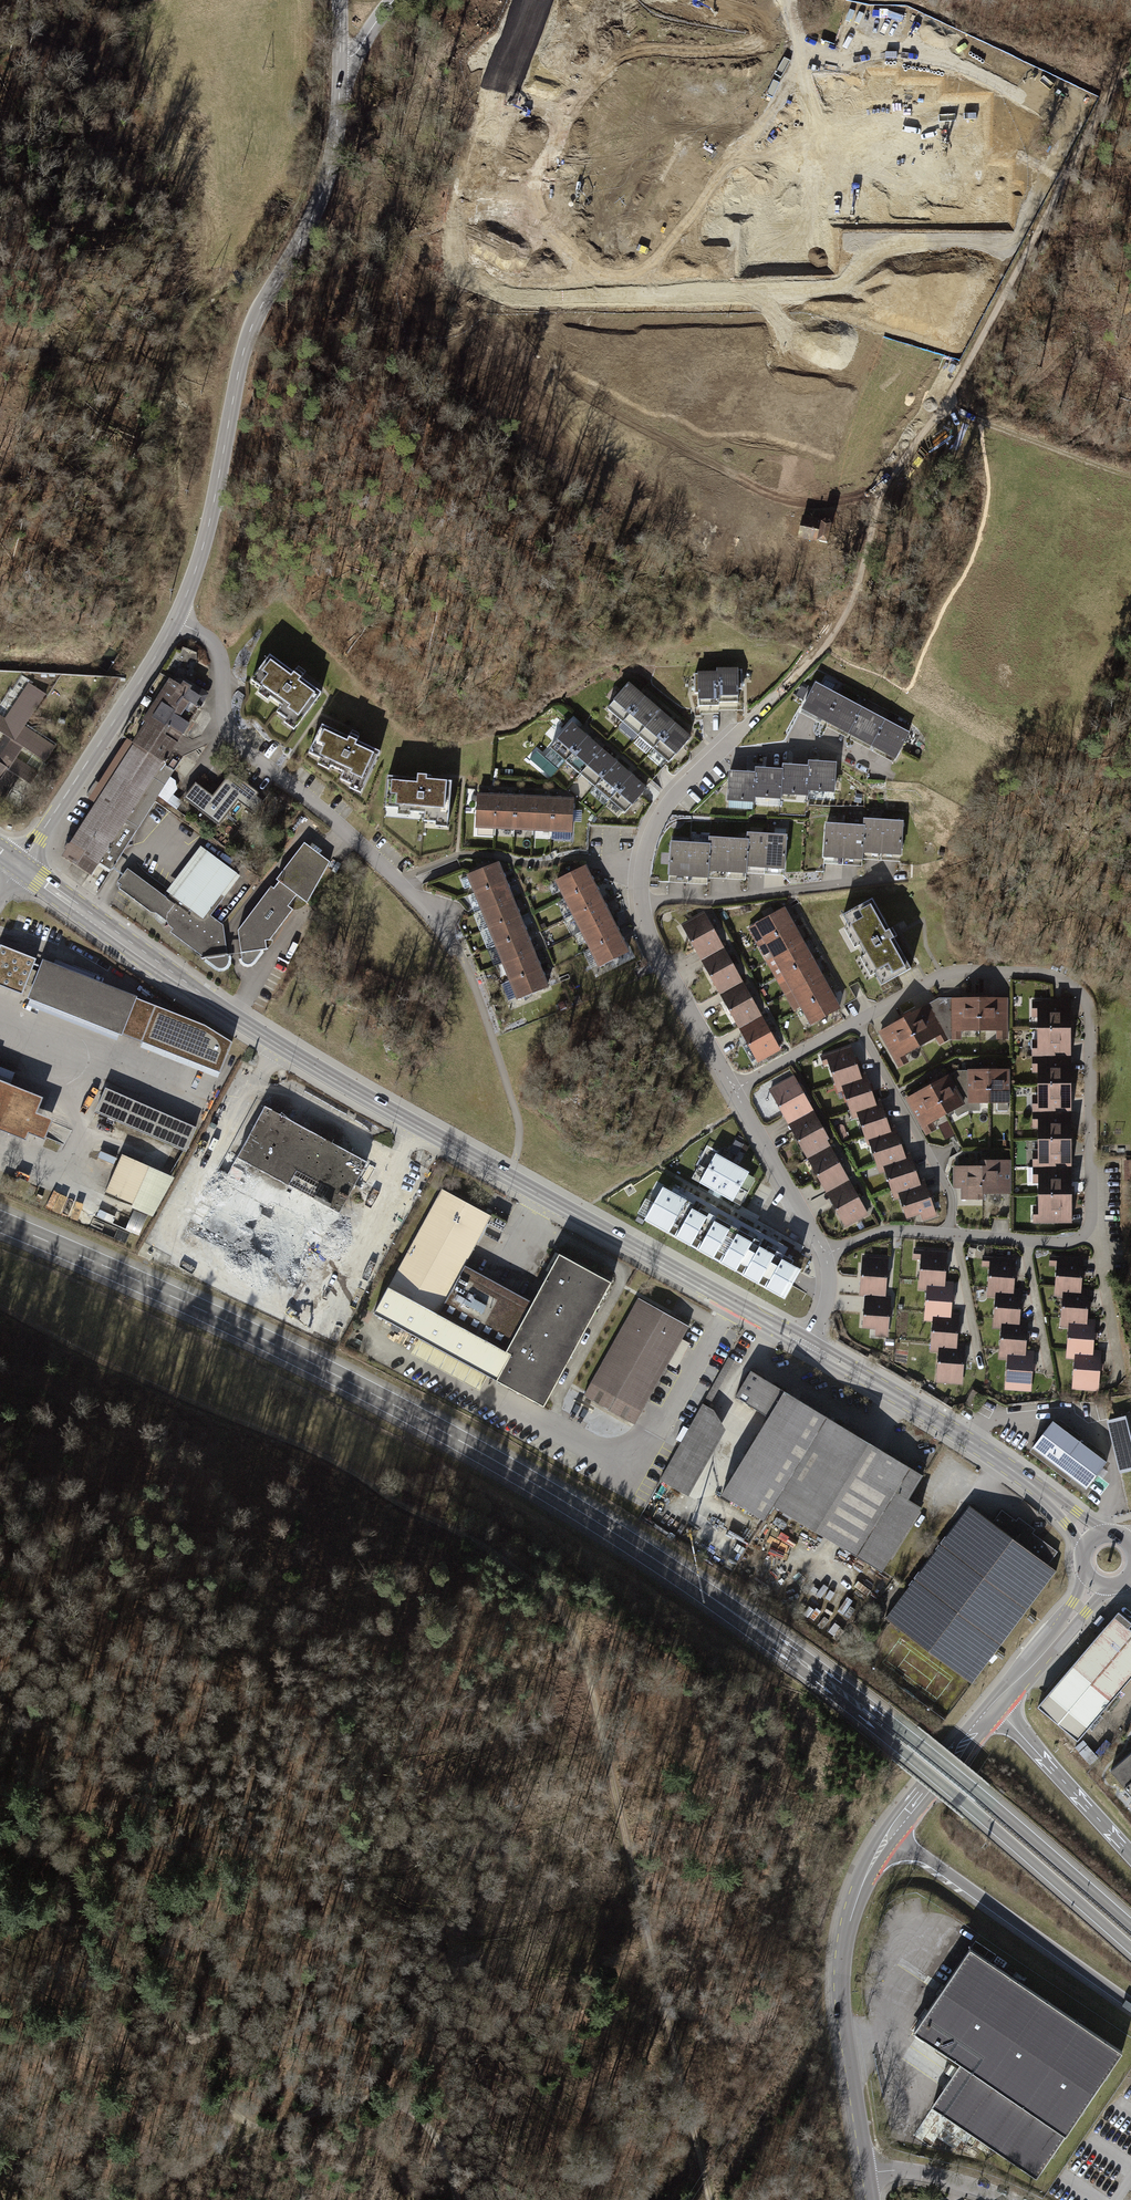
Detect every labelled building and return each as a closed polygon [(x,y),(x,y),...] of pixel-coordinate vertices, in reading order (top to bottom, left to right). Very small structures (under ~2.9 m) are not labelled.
[(328,693),(276,655),(258,680),(291,704),(286,710),(305,724),(328,693)] [(717,675),(698,675),(698,705),(718,705),(718,700),(738,700),(738,672),(717,671),(717,675)] [(208,699),(173,679),(136,741),(171,762),(208,699)] [(627,685),(605,710),(669,766),(691,741),(627,685)] [(910,735),(815,686),(801,715),(895,763),(910,735)] [(572,725),(549,752),(625,817),(648,790),(572,725)] [(389,752),(330,727),(319,751),(351,767),(344,783),(371,794),(389,752)] [(1,778),(0,779),(0,794),(7,799),(19,778),(33,786),(42,771),(20,758),(26,746),(8,735),(0,749),(0,778),(1,778)] [(178,767),(136,741),(64,857),(106,883),(178,767)] [(552,778),(559,769),(537,754),(531,763),(552,778)] [(755,776),(729,774),(727,805),(753,807),(754,801),(780,803),(781,797),(808,800),(808,795),(834,797),(837,768),(809,766),(808,769),(782,767),(784,772),(756,770),(755,776)] [(218,797),(198,784),(188,800),(225,824),(240,800),(256,810),(267,793),(234,772),(218,797)] [(460,778),(393,774),(391,809),(432,812),(431,822),(457,823),(460,778)] [(574,797),(478,795),(478,829),(573,830),(574,797)] [(909,820),(871,818),(870,824),(868,860),(906,862),(909,820)] [(868,860),(870,824),(833,822),(830,862),(868,864),(868,860)] [(753,838),(752,872),(792,874),(794,833),(754,831),(753,838)] [(716,843),(714,878),(751,880),(752,872),(753,838),(716,836),(716,843)] [(716,843),(678,841),(676,883),(713,885),(714,878),(716,843)] [(333,862),(306,842),(276,888),(274,885),(242,930),(247,952),(244,962),(248,967),(257,966),(295,910),(292,906),(301,895),(311,904),(333,862)] [(241,875),(202,847),(169,892),(174,895),(208,920),(212,915),(241,875)] [(503,861),(471,873),(521,998),(552,986),(503,861)] [(592,865),(561,880),(603,966),(634,951),(627,937),(620,922),(613,908),(606,893),(599,879),(592,865)] [(170,898),(130,869),(117,887),(220,970),(232,969),(233,958),(227,927),(212,915),(208,920),(174,895),(170,898)] [(922,967),(882,897),(854,913),(861,926),(856,929),(865,945),(869,943),(875,953),(871,957),(880,973),(886,969),(894,983),(922,967)] [(847,1008),(788,907),(758,924),(817,1025),(847,1008)] [(704,961),(728,948),(707,911),(684,924),(704,961)] [(1,946),(0,948),(0,986),(22,994),(36,959),(1,946)] [(723,995),(747,982),(728,948),(704,961),(723,995)] [(204,1026),(43,961),(28,998),(220,1072),(232,1043),(204,1026)] [(741,1028),(766,1015),(747,982),(723,995),(741,1028)] [(972,998),(954,998),(955,1032),(1009,1031),(1009,997),(990,997),(972,998)] [(1071,1019),(1071,999),(1040,1000),(1041,1058),(1072,1057),(1072,1038),(1071,1019)] [(897,1023),(880,1032),(897,1063),(948,1035),(930,1004),(914,1013),(897,1023)] [(785,1050),(766,1015),(741,1028),(760,1064),(785,1050)] [(862,1074),(851,1043),(821,1053),(826,1066),(831,1064),(839,1086),(845,1084),(864,1077),(862,1074)] [(1073,1076),(1072,1057),(1041,1058),(1041,1114),(1073,1114),(1073,1095),(1073,1076)] [(1013,1070),(971,1070),(971,1102),(1013,1102),(1013,1070)] [(877,1100),(867,1072),(862,1074),(864,1077),(845,1084),(856,1114),(860,1112),(880,1105),(877,1100)] [(794,1074),(770,1087),(791,1125),(815,1112),(794,1074)] [(951,1074),(907,1098),(924,1129),(968,1104),(951,1074)] [(198,1131),(106,1090),(95,1114),(187,1155),(198,1131)] [(892,1125),(882,1098),(877,1100),(880,1105),(860,1112),(870,1140),(894,1132),(892,1125)] [(310,1285),(366,1163),(335,1148),(344,1127),(310,1111),(303,1126),(263,1108),(231,1177),(219,1172),(191,1232),(310,1285)] [(791,1125),(809,1160),(834,1147),(815,1112),(791,1125)] [(1041,1170),(1074,1170),(1073,1151),(1073,1132),(1073,1114),(1041,1114),(1041,1170)] [(907,1154),(896,1124),(892,1125),(894,1132),(870,1140),(881,1169),(886,1167),(909,1159),(907,1154)] [(809,1160),(828,1193),(852,1180),(834,1147),(809,1160)] [(750,1171),(715,1152),(700,1181),(735,1199),(750,1171)] [(922,1181),(912,1153),(907,1154),(909,1159),(886,1167),(897,1196),(902,1194),(924,1186),(922,1181)] [(149,1166),(122,1154),(106,1191),(133,1203),(149,1166)] [(987,1167),(957,1167),(956,1189),(965,1189),(965,1200),(992,1201),(992,1193),(1013,1194),(1013,1161),(987,1160),(987,1167)] [(1074,1170),(1041,1170),(1042,1226),(1074,1225),(1074,1207),(1074,1188),(1074,1170)] [(940,1218),(926,1179),(922,1181),(924,1186),(902,1194),(911,1219),(921,1215),(925,1223),(940,1218)] [(852,1180),(828,1193),(847,1228),(871,1215),(852,1180)] [(352,1200),(365,1207),(372,1194),(359,1187),(352,1200)] [(803,1268),(663,1187),(645,1218),(785,1299),(803,1268)] [(492,1217),(443,1190),(376,1313),(544,1405),(610,1284),(556,1255),(530,1302),(464,1266),(492,1217)] [(947,1282),(949,1250),(915,1249),(914,1259),(922,1259),(921,1287),(930,1287),(947,1288),(947,1282)] [(888,1256),(863,1255),(862,1296),(888,1296),(888,1256)] [(1084,1289),(1085,1256),(1052,1255),(1052,1266),(1059,1267),(1058,1294),(1066,1295),(1083,1295),(1084,1289)] [(1017,1289),(1018,1259),(985,1258),(984,1267),(991,1267),(990,1293),(999,1294),(1016,1294),(1017,1289)] [(954,1312),(955,1283),(947,1282),(947,1288),(930,1287),(929,1317),(935,1317),(953,1318),(954,1312)] [(1022,1322),(1024,1289),(1017,1289),(1016,1294),(999,1294),(997,1324),(1004,1324),(1022,1325),(1022,1322)] [(1089,1320),(1091,1289),(1084,1289),(1083,1295),(1066,1295),(1065,1325),(1071,1325),(1089,1326),(1089,1320)] [(694,1327),(639,1297),(585,1395),(639,1425),(694,1327)] [(892,1299),(869,1298),(867,1329),(878,1330),(877,1337),(890,1338),(892,1299)] [(933,1350),(941,1350),(958,1351),(959,1345),(960,1312),(954,1312),(953,1318),(935,1317),(933,1350)] [(1096,1353),(1097,1320),(1089,1320),(1089,1326),(1071,1325),(1070,1355),(1075,1355),(1096,1356),(1096,1353)] [(1029,1351),(1030,1322),(1022,1322),(1022,1325),(1004,1324),(1003,1355),(1009,1356),(1029,1357),(1029,1351)] [(941,1350),(939,1385),(963,1386),(965,1346),(959,1345),(958,1351),(941,1350)] [(1009,1356),(1007,1392),(1032,1393),(1034,1351),(1029,1351),(1029,1357),(1009,1356)] [(1099,1392),(1101,1353),(1096,1353),(1096,1356),(1075,1355),(1074,1390),(1099,1392)] [(787,1390),(756,1371),(740,1397),(777,1420),(730,1496),(771,1521),(781,1505),(889,1571),(928,1507),(916,1500),(929,1477),(912,1467),(787,1390)] [(702,1411),(660,1484),(691,1501),(732,1428),(702,1411)] [(1108,1423),(1120,1473),(1130,1471),(1130,1444),(1125,1419),(1108,1423)] [(1106,1462),(1053,1422),(1032,1449),(1086,1489),(1092,1480),(1106,1462)] [(995,1522),(973,1508),(888,1620),(976,1685),(1060,1573),(1051,1565),(1059,1553),(1033,1534),(1037,1531),(1020,1518),(1017,1523),(1004,1512),(995,1522)] [(1118,1614),(1039,1708),(1078,1741),(1130,1678),(1130,1635),(1127,1632),(1130,1627),(1130,1624),(1118,1614)] [(1111,1767),(1130,1790),(1130,1750),(1111,1767)] [(957,2063),(1062,2132),(1117,2052),(1118,2050),(1116,2048),(974,1952),(971,1950),(969,1953),(914,2033),(957,2063)] [(957,2063),(910,2133),(932,2148),(938,2140),(954,2151),(958,2144),(970,2152),(980,2137),(1035,2173),(1062,2132),(957,2063)]
